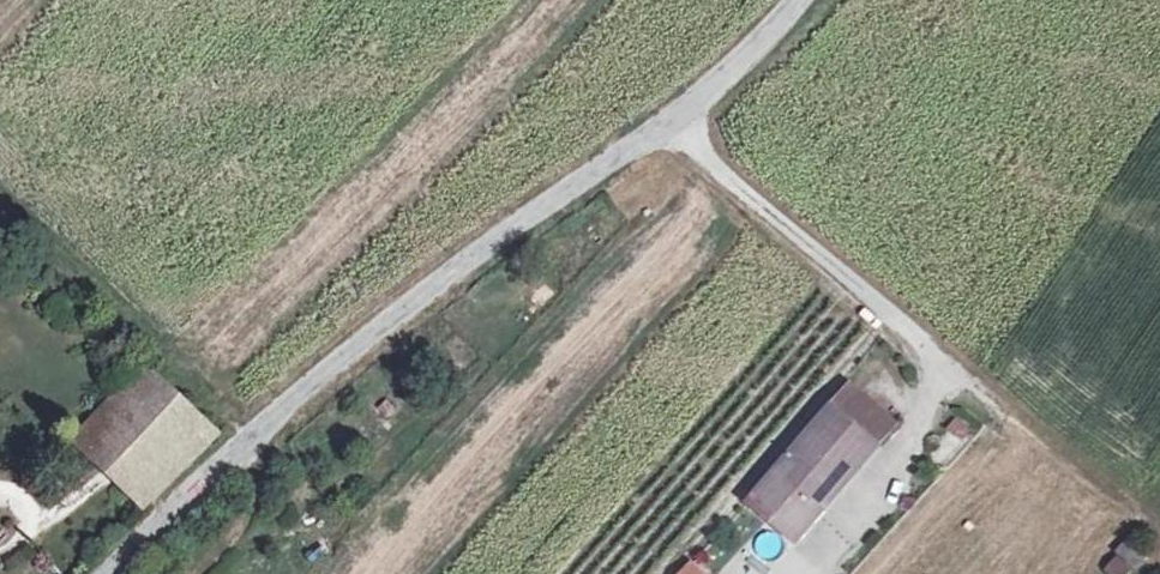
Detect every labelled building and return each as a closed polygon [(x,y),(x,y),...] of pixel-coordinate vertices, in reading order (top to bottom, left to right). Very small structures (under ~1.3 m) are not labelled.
[(144,369),(76,440),(146,505),(216,433),(144,369)] [(832,406),(789,456),(800,466),(788,480),(824,511),(880,447),(900,425),(852,384),(832,406)] [(949,467),(972,431),(953,419),(930,455),(949,467)] [(800,466),(789,456),(753,497),(801,538),(824,511),(788,480),(800,466)] [(1148,553),(1131,537),(1117,552),(1135,567),(1148,553)] [(1117,557),(1105,569),(1111,573),(1127,573),(1131,569),(1117,557)]
